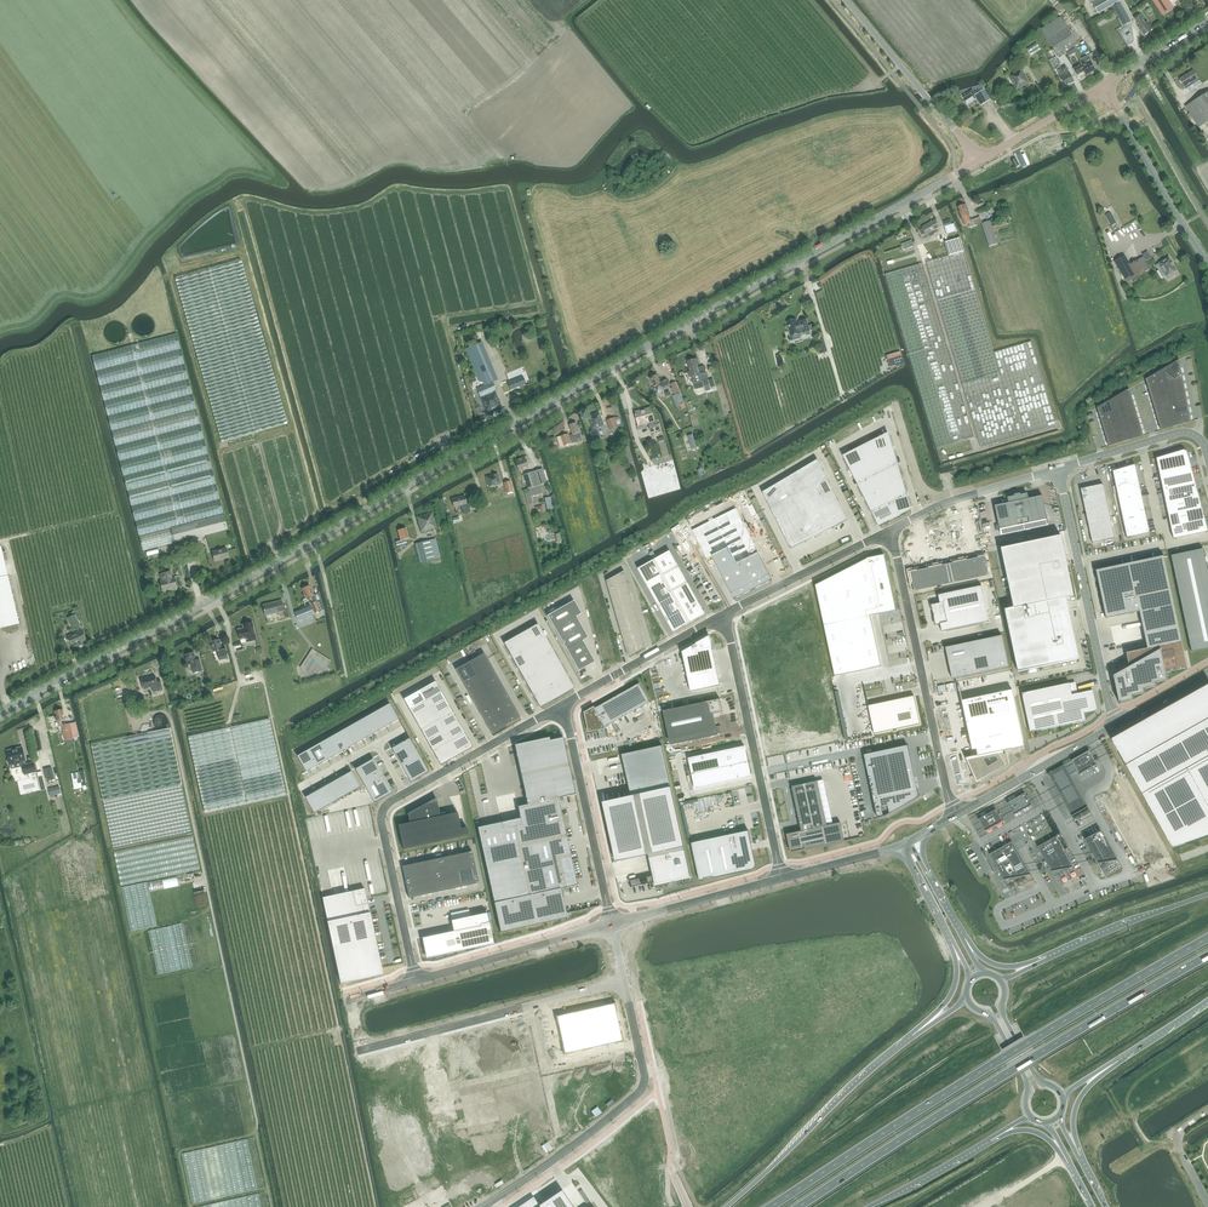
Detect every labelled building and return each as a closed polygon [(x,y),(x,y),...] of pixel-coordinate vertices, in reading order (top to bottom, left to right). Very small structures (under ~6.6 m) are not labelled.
[(1093,5),(1098,14),(1120,2),(1119,0),(1098,0),(1092,3),(1093,5)] [(1160,10),(1164,17),(1175,11),(1168,0),(1153,0),(1160,10)] [(1124,26),(1131,22),(1120,3),(1113,7),(1124,26)] [(1140,15),(1135,19),(1138,23),(1139,22),(1141,25),(1139,27),(1144,35),(1155,28),(1151,23),(1150,24),(1147,21),(1145,22),(1143,20),(1140,15)] [(1058,56),(1066,52),(1078,44),(1067,27),(1048,40),(1058,56)] [(1041,50),(1037,44),(1027,49),(1031,56),(1041,50)] [(1078,44),(1066,52),(1076,68),(1074,69),(1078,75),(1084,72),(1086,75),(1095,71),(1091,62),(1091,63),(1089,59),(1088,60),(1078,44)] [(1060,69),(1057,70),(1061,78),(1065,86),(1074,81),(1070,74),(1069,74),(1067,71),(1068,70),(1066,66),(1060,69)] [(1017,90),(1029,83),(1024,73),(1023,73),(1021,69),(1009,76),(1017,90)] [(1184,87),(1198,79),(1193,71),(1180,79),(1184,87)] [(981,105),(991,99),(983,87),(981,84),(972,90),(962,96),(967,105),(976,99),(974,96),(975,95),(981,105)] [(1207,122),(1207,93),(1193,102),(1207,124),(1207,123),(1207,122)] [(6,116),(19,108),(17,105),(4,113),(6,116)] [(1049,150),(1059,145),(1056,138),(1045,143),(1045,141),(1033,146),(1038,158),(1050,152),(1049,150)] [(1023,153),(1018,155),(1019,156),(1023,167),(1028,165),(1023,153)] [(965,204),(958,207),(965,225),(970,223),(971,224),(969,225),(969,226),(969,228),(982,223),(980,217),(974,219),(970,220),(969,215),(970,215),(966,204),(965,204)] [(1109,213),(1105,215),(1111,225),(1114,224),(1109,213)] [(923,228),(919,230),(922,235),(926,233),(927,235),(929,234),(931,237),(933,236),(932,234),(935,233),(934,231),(940,228),(935,220),(922,227),(923,228)] [(989,247),(998,244),(990,221),(982,223),(989,247)] [(1150,227),(1148,229),(1146,226),(1142,229),(1148,239),(1155,235),(1150,227)] [(1136,229),(1132,234),(1140,240),(1142,237),(1138,234),(1140,232),(1136,229)] [(949,256),(926,263),(936,296),(962,384),(999,373),(993,352),(974,285),(960,237),(945,242),(949,256)] [(912,241),(902,244),(904,249),(913,246),(912,241)] [(1126,248),(1123,249),(1129,258),(1131,256),(1126,248)] [(1130,265),(1125,256),(1114,262),(1127,283),(1151,268),(1147,261),(1152,258),(1148,251),(1142,254),(1144,256),(1130,265)] [(1159,264),(1156,266),(1159,271),(1157,271),(1161,278),(1165,276),(1168,280),(1175,275),(1174,273),(1177,271),(1176,269),(1174,265),(1172,263),(1169,257),(1159,263),(1159,264)] [(287,424),(257,319),(241,259),(175,278),(192,338),(222,443),(287,424)] [(936,449),(973,438),(923,263),(885,274),(936,449)] [(150,325),(150,324),(150,322),(149,321),(148,319),(147,318),(146,317),(145,316),(143,315),(141,315),(140,315),(138,315),(135,317),(134,318),(133,320),(132,322),(132,323),(132,325),(132,327),(133,328),(134,330),(136,331),(137,332),(139,332),(141,333),(142,333),(144,332),(146,331),(147,331),(148,329),(149,327),(150,325)] [(796,320),(788,322),(790,328),(789,328),(789,330),(790,335),(792,339),(792,340),(800,337),(799,333),(800,333),(806,331),(809,330),(812,329),(811,325),(808,326),(806,319),(803,320),(800,321),(801,323),(797,324),(796,320)] [(122,333),(122,331),(122,329),(121,327),(121,326),(119,325),(118,323),(117,323),(116,322),(114,322),(112,322),(110,322),(108,323),(107,324),(106,325),(105,327),(104,329),(104,330),(104,332),(104,333),(105,335),(106,337),(108,338),(109,339),(111,339),(112,340),(114,340),(116,339),(118,338),(119,337),(120,336),(121,334),(122,333)] [(175,543),(171,528),(223,514),(177,334),(92,356),(143,551),(175,543)] [(999,373),(962,384),(981,447),(1056,425),(1031,341),(993,352),(999,373)] [(482,342),(466,349),(478,379),(481,378),(485,385),(477,389),(487,412),(501,406),(496,392),(497,392),(493,382),(498,380),(482,342)] [(708,380),(704,366),(698,368),(697,365),(699,364),(698,358),(688,361),(688,363),(687,363),(688,365),(689,365),(690,371),(688,372),(689,377),(692,376),(695,390),(704,388),(705,392),(711,390),(710,388),(714,387),(712,379),(708,380)] [(1179,360),(1145,379),(1161,430),(1191,421),(1179,360)] [(657,375),(650,378),(654,387),(653,389),(655,393),(657,394),(662,392),(663,390),(663,389),(670,386),(667,380),(660,383),(657,375)] [(510,390),(519,386),(516,379),(507,383),(510,390)] [(675,394),(679,392),(675,382),(671,384),(675,394)] [(1129,389),(1097,408),(1109,446),(1143,436),(1129,389)] [(680,403),(680,405),(685,403),(684,402),(682,398),(680,393),(676,395),(677,398),(680,403)] [(651,431),(660,429),(659,423),(655,424),(654,421),(655,421),(651,408),(642,410),(641,410),(635,411),(639,425),(650,422),(651,425),(650,426),(651,431)] [(599,412),(588,416),(592,431),(590,432),(593,442),(601,439),(597,429),(596,428),(603,425),(599,412)] [(619,416),(607,420),(610,429),(622,425),(619,416)] [(561,436),(557,438),(560,447),(577,442),(577,440),(581,439),(579,433),(576,423),(569,425),(572,435),(569,436),(568,433),(561,436)] [(888,433),(843,456),(879,526),(911,510),(888,433)] [(1156,458),(1173,539),(1207,531),(1187,452),(1184,450),(1156,458)] [(518,469),(527,466),(524,457),(515,460),(518,469)] [(818,460),(762,492),(791,549),(848,520),(818,460)] [(1135,465),(1113,471),(1127,538),(1150,533),(1135,465)] [(524,490),(526,497),(528,505),(532,504),(530,496),(549,491),(542,469),(524,475),(528,489),(524,490)] [(497,474),(488,477),(491,488),(501,485),(497,474)] [(510,481),(504,483),(507,493),(508,496),(514,494),(513,492),(513,491),(510,481)] [(1103,484),(1081,489),(1092,543),(1115,538),(1103,484)] [(1020,494),(1017,495),(1024,524),(1048,519),(1043,495),(1028,499),(1027,494),(1020,495),(1020,494)] [(468,503),(466,503),(464,495),(452,499),(454,507),(461,505),(463,514),(470,511),(468,503)] [(1009,503),(995,506),(1000,529),(1024,524),(1017,495),(1015,495),(1015,496),(1008,498),(1009,503)] [(550,497),(545,498),(546,505),(547,510),(553,508),(550,497)] [(734,508),(690,530),(704,559),(712,555),(727,548),(728,547),(733,555),(737,563),(757,553),(734,508)] [(417,517),(420,529),(421,532),(432,529),(432,528),(436,527),(432,513),(417,517)] [(171,528),(175,543),(228,530),(223,514),(171,528)] [(933,529),(917,532),(922,554),(973,543),(967,515),(955,518),(954,514),(942,516),(943,519),(931,522),(933,529)] [(401,540),(395,542),(397,546),(407,543),(406,539),(408,538),(406,528),(398,530),(401,540)] [(1061,536),(1001,548),(1014,608),(1005,609),(1018,672),(1079,659),(1079,658),(1078,658),(1068,609),(1065,598),(1074,596),(1067,565),(1061,537),(1061,536)] [(420,563),(434,559),(440,557),(435,539),(420,543),(415,544),(420,563)] [(0,547),(0,628),(19,624),(1,546),(0,547)] [(727,548),(712,555),(731,594),(734,599),(750,591),(772,580),(769,575),(764,563),(758,552),(757,553),(737,563),(733,555),(728,547),(727,548)] [(215,561),(229,557),(226,548),(212,552),(215,561)] [(1171,556),(1192,652),(1193,652),(1193,651),(1207,648),(1207,572),(1203,549),(1171,556)] [(654,560),(638,569),(650,590),(656,601),(661,611),(664,617),(668,622),(674,632),(679,629),(679,630),(690,624),(700,618),(700,617),(705,614),(704,612),(688,583),(679,567),(670,551),(654,560)] [(867,559),(816,585),(835,676),(881,666),(870,616),(896,610),(884,555),(867,559)] [(917,570),(910,571),(912,581),(913,580),(915,591),(989,575),(985,556),(985,555),(979,557),(967,560),(967,559),(954,562),(954,563),(942,565),(942,564),(929,567),(929,568),(918,570),(917,570)] [(1164,556),(1096,570),(1106,619),(1140,612),(1147,648),(1126,653),(1129,667),(1113,676),(1119,703),(1133,700),(1132,696),(1144,693),(1144,689),(1156,687),(1155,683),(1167,680),(1166,672),(1187,668),(1164,556)] [(181,575),(185,574),(182,561),(177,562),(181,575)] [(624,571),(607,581),(608,587),(612,598),(615,609),(618,620),(621,631),(624,642),(627,651),(628,655),(628,656),(629,657),(637,652),(642,650),(642,649),(646,647),(645,645),(643,637),(640,626),(637,615),(633,604),(630,593),(627,581),(624,571)] [(160,582),(163,591),(177,587),(174,578),(172,578),(170,572),(160,574),(162,581),(160,582)] [(309,586),(302,589),(306,599),(307,598),(307,600),(309,599),(310,603),(314,612),(319,610),(322,609),(319,593),(313,596),(309,586)] [(940,603),(931,605),(933,614),(934,614),(934,616),(936,625),(940,624),(942,632),(989,622),(982,586),(938,595),(940,603)] [(285,618),(289,617),(287,609),(283,609),(281,600),(262,604),(265,615),(283,611),(285,618)] [(574,600),(547,615),(554,629),(560,639),(566,650),(578,671),(589,665),(594,662),(591,656),(583,641),(588,638),(582,627),(576,616),(581,614),(574,600)] [(310,606),(295,612),(298,621),(314,615),(310,606)] [(72,627),(79,624),(75,615),(68,618),(72,627)] [(244,639),(254,637),(250,619),(240,621),(241,625),(235,626),(237,636),(243,635),(244,639)] [(521,634),(504,643),(511,656),(518,669),(526,681),(533,694),(540,707),(557,697),(574,688),(567,675),(559,662),(552,650),(545,637),(538,624),(521,634)] [(87,641),(83,632),(82,630),(67,636),(71,645),(81,641),(82,643),(87,641)] [(696,644),(682,652),(691,692),(720,685),(712,647),(713,647),(712,645),(712,646),(710,636),(698,643),(697,643),(696,643),(696,644)] [(1002,636),(946,648),(952,679),(1009,667),(1002,636)] [(219,639),(210,641),(213,652),(217,651),(219,660),(227,658),(224,646),(221,647),(219,639)] [(325,668),(327,665),(330,660),(312,648),(300,666),(309,673),(311,670),(309,669),(311,667),(313,668),(315,665),(313,664),(314,661),(325,668)] [(197,667),(201,667),(199,660),(195,660),(193,653),(185,655),(187,665),(191,664),(193,673),(198,671),(197,667)] [(470,661),(455,669),(459,676),(462,682),(466,688),(469,695),(473,701),(477,707),(480,714),(484,720),(487,727),(491,733),(506,725),(520,717),(516,710),(513,704),(509,697),(506,691),(502,685),(499,678),(495,672),(492,666),(488,659),(484,653),(470,661)] [(1112,672),(1114,671),(1115,672),(1125,669),(1123,664),(1111,668),(1112,672)] [(154,676),(140,679),(142,689),(151,686),(153,692),(156,691),(161,690),(159,679),(155,680),(154,676)] [(437,679),(405,697),(442,764),(474,746),(437,679)] [(1070,683),(1022,693),(1030,732),(1086,720),(1084,713),(1097,710),(1093,691),(1072,695),(1070,683)] [(594,706),(584,712),(588,732),(606,728),(606,727),(650,702),(640,684),(596,709),(594,706)] [(1111,739),(1126,766),(1172,848),(1196,839),(1207,835),(1207,685),(1111,739)] [(962,698),(961,698),(962,704),(963,704),(965,716),(966,722),(972,748),(972,750),(976,749),(978,755),(974,756),(974,757),(969,758),(976,771),(978,770),(980,773),(978,774),(982,780),(991,775),(1009,765),(1006,754),(1004,754),(1003,751),(1024,747),(1017,711),(1012,690),(962,701),(962,698)] [(914,696),(868,706),(874,734),(920,724),(914,696)] [(720,699),(663,711),(670,742),(717,732),(717,736),(718,735),(713,714),(718,713),(723,712),(721,702),(720,700),(720,699)] [(308,749),(297,756),(306,772),(317,765),(329,759),(341,752),(352,745),(364,739),(375,732),(387,726),(399,719),(390,703),(378,710),(366,716),(355,723),(343,730),(332,736),(320,743),(308,749)] [(61,726),(64,740),(78,737),(75,722),(64,724),(63,720),(64,720),(62,710),(54,712),(56,722),(57,722),(58,726),(61,726)] [(165,723),(165,721),(165,720),(165,718),(164,717),(163,716),(161,715),(159,714),(157,714),(156,715),(153,716),(153,717),(152,718),(151,721),(152,724),(152,725),(153,726),(155,727),(158,728),(159,728),(161,728),(163,726),(164,725),(165,724),(165,723)] [(188,736),(205,812),(286,795),(269,719),(188,736)] [(103,801),(104,801),(112,841),(110,842),(120,888),(201,871),(183,785),(182,785),(170,728),(91,744),(103,801)] [(501,822),(478,828),(494,903),(501,931),(500,931),(500,932),(567,918),(566,914),(560,889),(577,885),(575,877),(566,836),(558,798),(575,794),(575,793),(569,765),(563,738),(550,740),(549,737),(514,745),(521,775),(527,804),(518,807),(520,818),(501,822)] [(400,744),(391,748),(394,753),(401,765),(408,778),(411,782),(419,777),(429,772),(419,755),(409,738),(400,744)] [(908,745),(864,755),(877,818),(886,816),(886,815),(916,799),(919,797),(919,795),(918,795),(918,791),(917,789),(908,745)] [(631,796),(603,802),(616,862),(648,855),(655,885),(669,882),(670,882),(670,881),(676,880),(676,881),(677,881),(677,880),(691,877),(671,787),(662,746),(622,755),(631,796)] [(743,747),(687,759),(694,790),(750,778),(743,747)] [(26,764),(22,748),(17,749),(16,748),(12,749),(12,750),(11,751),(10,749),(7,750),(9,759),(8,759),(7,763),(10,763),(10,764),(15,762),(15,764),(21,763),(24,775),(36,772),(34,762),(26,764)] [(1096,764),(1089,751),(1071,761),(1079,774),(1096,764)] [(365,763),(355,769),(365,786),(374,803),(384,797),(392,792),(390,788),(383,776),(375,763),(373,759),(365,763)] [(1064,767),(1048,776),(1069,816),(1086,807),(1064,767)] [(52,768),(44,770),(47,781),(54,779),(52,768)] [(317,791),(305,797),(314,813),(326,807),(337,800),(349,793),(360,787),(351,771),(340,777),(328,784),(317,791)] [(801,831),(787,834),(791,852),(845,841),(841,823),(827,826),(817,781),(792,786),(801,831)] [(1018,799),(1017,798),(1010,802),(1010,803),(1008,805),(1013,814),(1031,805),(1026,795),(1018,799)] [(410,822),(398,825),(403,849),(469,836),(467,827),(461,829),(457,812),(440,816),(436,798),(411,812),(409,813),(408,813),(410,822)] [(991,812),(981,817),(982,819),(979,821),(985,830),(1002,821),(996,811),(992,814),(991,812)] [(702,840),(691,843),(699,881),(705,880),(704,879),(713,877),(714,878),(747,871),(747,870),(751,869),(753,869),(753,868),(754,867),(754,866),(755,865),(755,864),(754,860),(755,860),(753,850),(752,850),(750,844),(751,843),(749,831),(738,833),(729,835),(724,836),(725,837),(703,842),(702,840)] [(1101,831),(1085,839),(1098,863),(1117,859),(1101,831)] [(1041,847),(1039,848),(1040,851),(1042,850),(1047,859),(1045,860),(1048,865),(1050,864),(1054,870),(1056,870),(1072,867),(1073,867),(1056,837),(1040,846),(1041,847)] [(1030,874),(1013,843),(1000,850),(999,849),(990,854),(997,866),(996,867),(1003,879),(1030,874)] [(419,862),(402,866),(405,882),(409,898),(426,894),(444,890),(461,887),(479,883),(475,867),(472,851),(454,855),(437,859),(419,862)] [(364,888),(322,897),(339,976),(340,983),(343,983),(342,982),(381,974),(381,975),(383,974),(381,967),(364,888)] [(438,935),(422,938),(426,958),(443,954),(468,949),(494,944),(489,924),(487,913),(470,916),(452,920),(451,920),(453,932),(438,935)] [(561,1022),(563,1033),(565,1044),(563,1045),(565,1054),(575,1052),(574,1051),(585,1049),(585,1050),(594,1048),(594,1045),(606,1043),(617,1040),(618,1042),(627,1040),(625,1031),(624,1031),(620,1009),(618,1000),(609,1002),(610,1004),(598,1007),(586,1009),(585,1007),(576,1009),(576,1010),(566,1012),(556,1014),(558,1023),(561,1022)] [(488,1033),(458,1039),(466,1076),(496,1069),(526,1063),(518,1027),(488,1033)] [(518,1206),(573,1206),(561,1190),(539,1205),(533,1197),(518,1206)]
